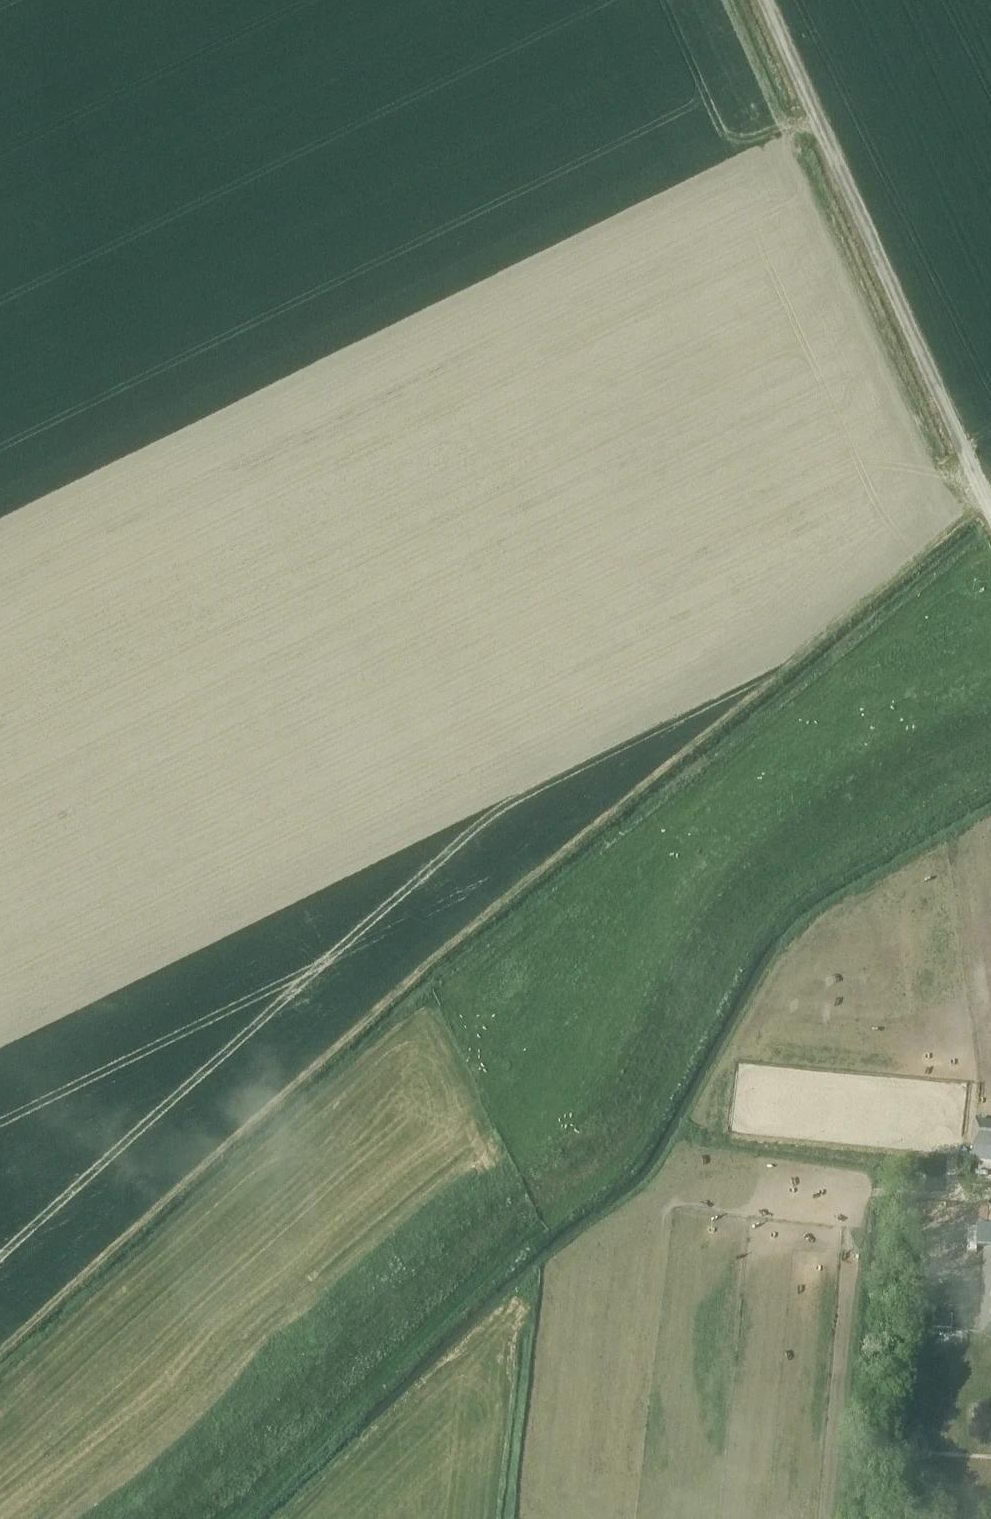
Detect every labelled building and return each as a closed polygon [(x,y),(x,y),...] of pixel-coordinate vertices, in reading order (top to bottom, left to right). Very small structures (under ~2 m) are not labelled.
[(975,1121),(971,1159),(990,1161),(990,1123),(975,1121)] [(977,1231),(978,1248),(990,1247),(990,1231),(977,1231)] [(985,1248),(981,1331),(990,1331),(990,1248),(985,1248)] [(933,1315),(933,1330),(952,1330),(952,1315),(933,1315)] [(937,1331),(938,1345),(963,1343),(962,1330),(937,1331)] [(917,1446),(915,1445),(911,1446),(908,1449),(907,1456),(908,1458),(909,1459),(911,1459),(915,1460),(917,1459),(919,1455),(920,1452),(919,1448),(917,1446)]
